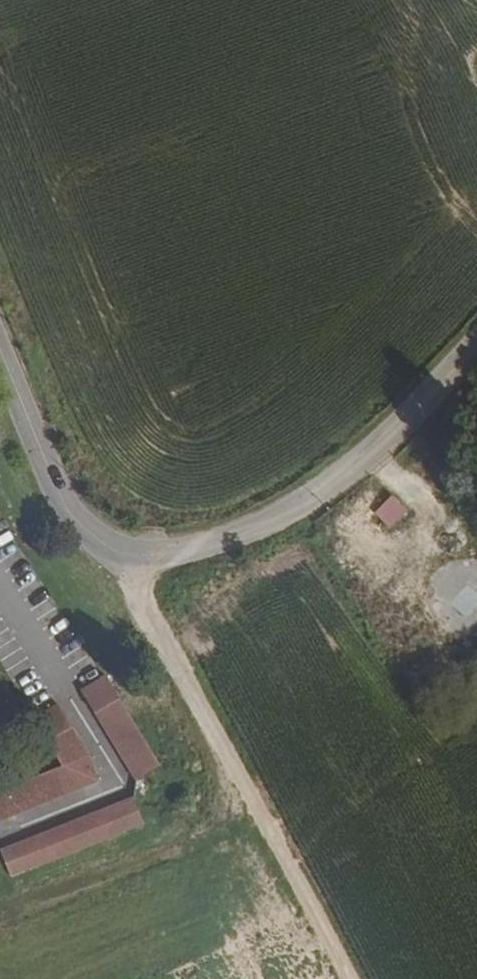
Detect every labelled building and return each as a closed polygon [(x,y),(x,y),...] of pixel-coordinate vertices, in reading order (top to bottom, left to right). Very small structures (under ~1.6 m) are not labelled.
[(388,527),(406,510),(390,494),(372,511),(388,527)] [(120,685),(94,695),(131,792),(157,782),(120,685)] [(68,705),(42,715),(61,766),(0,789),(0,825),(94,789),(76,728),(68,705)] [(8,876),(142,825),(132,798),(0,849),(0,854),(8,876)]
